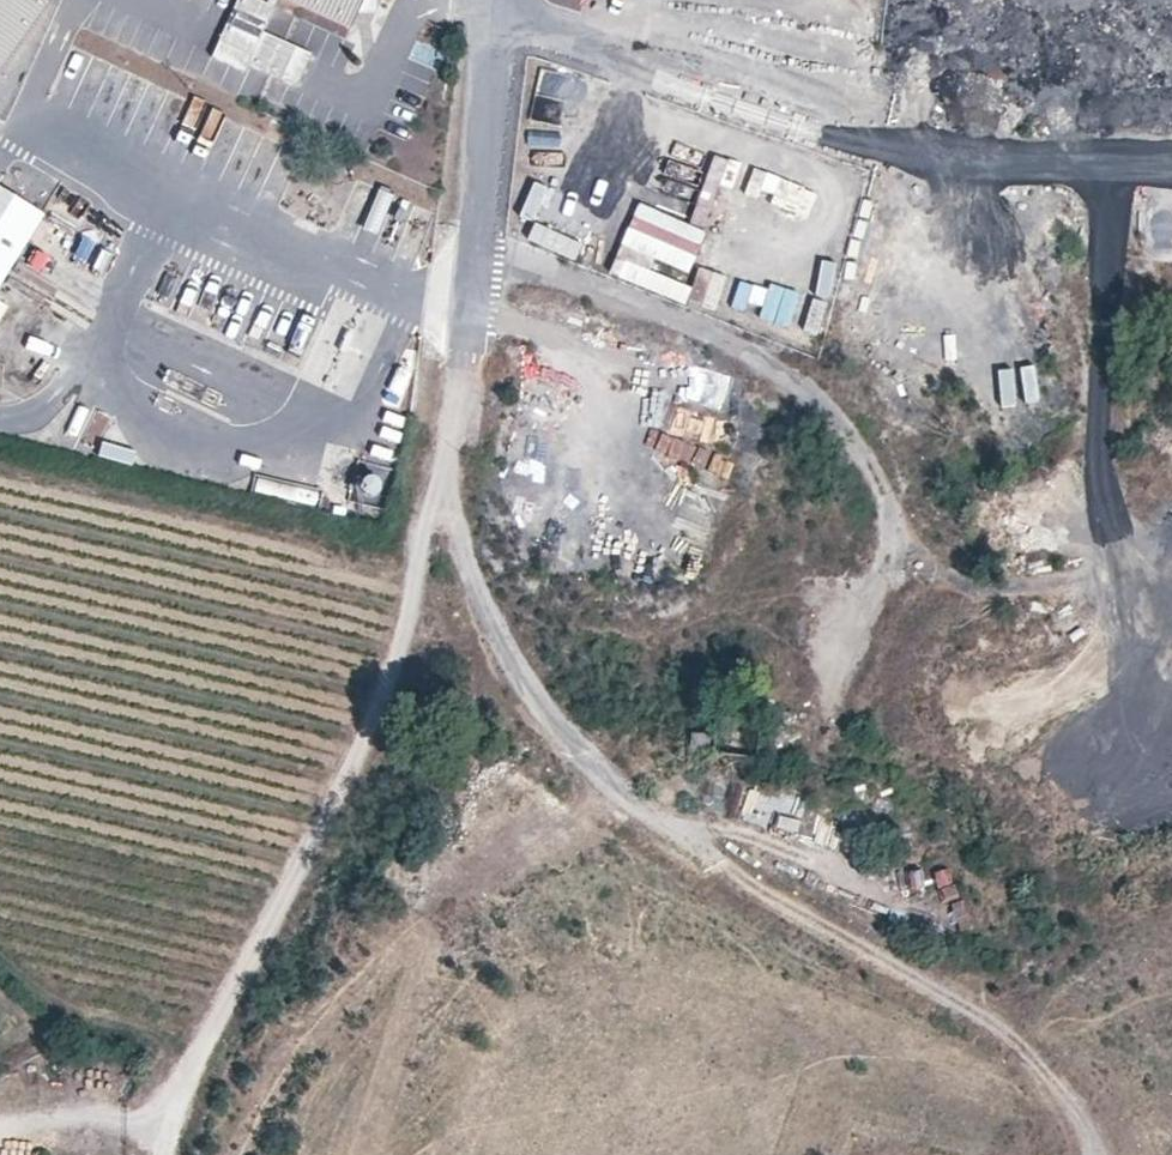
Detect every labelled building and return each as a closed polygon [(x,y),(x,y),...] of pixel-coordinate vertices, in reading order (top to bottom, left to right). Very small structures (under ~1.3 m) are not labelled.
[(54,3),(50,0),(0,0),(0,74),(54,3)] [(278,3),(355,36),(373,0),(280,0),(278,3)] [(0,175),(0,286),(38,223),(77,161),(26,131),(0,175)] [(688,177),(700,152),(674,139),(662,164),(688,177)] [(716,181),(742,186),(747,161),(706,153),(692,219),(707,222),(716,181)] [(537,218),(547,183),(530,179),(520,213),(537,218)] [(609,275),(687,300),(694,278),(689,276),(706,223),(633,200),(609,275)] [(574,258),(582,241),(533,220),(525,237),(574,258)] [(1152,226),(1154,240),(1171,238),(1171,224),(1152,226)] [(724,247),(718,276),(746,283),(753,253),(724,247)] [(785,255),(775,293),(823,305),(833,267),(785,255)] [(901,308),(904,291),(866,285),(863,303),(901,308)] [(695,370),(691,402),(723,406),(727,374),(695,370)] [(1010,391),(1043,404),(1049,389),(1016,376),(1010,391)] [(690,544),(711,549),(733,453),(699,445),(685,505),(698,508),(690,544)]
